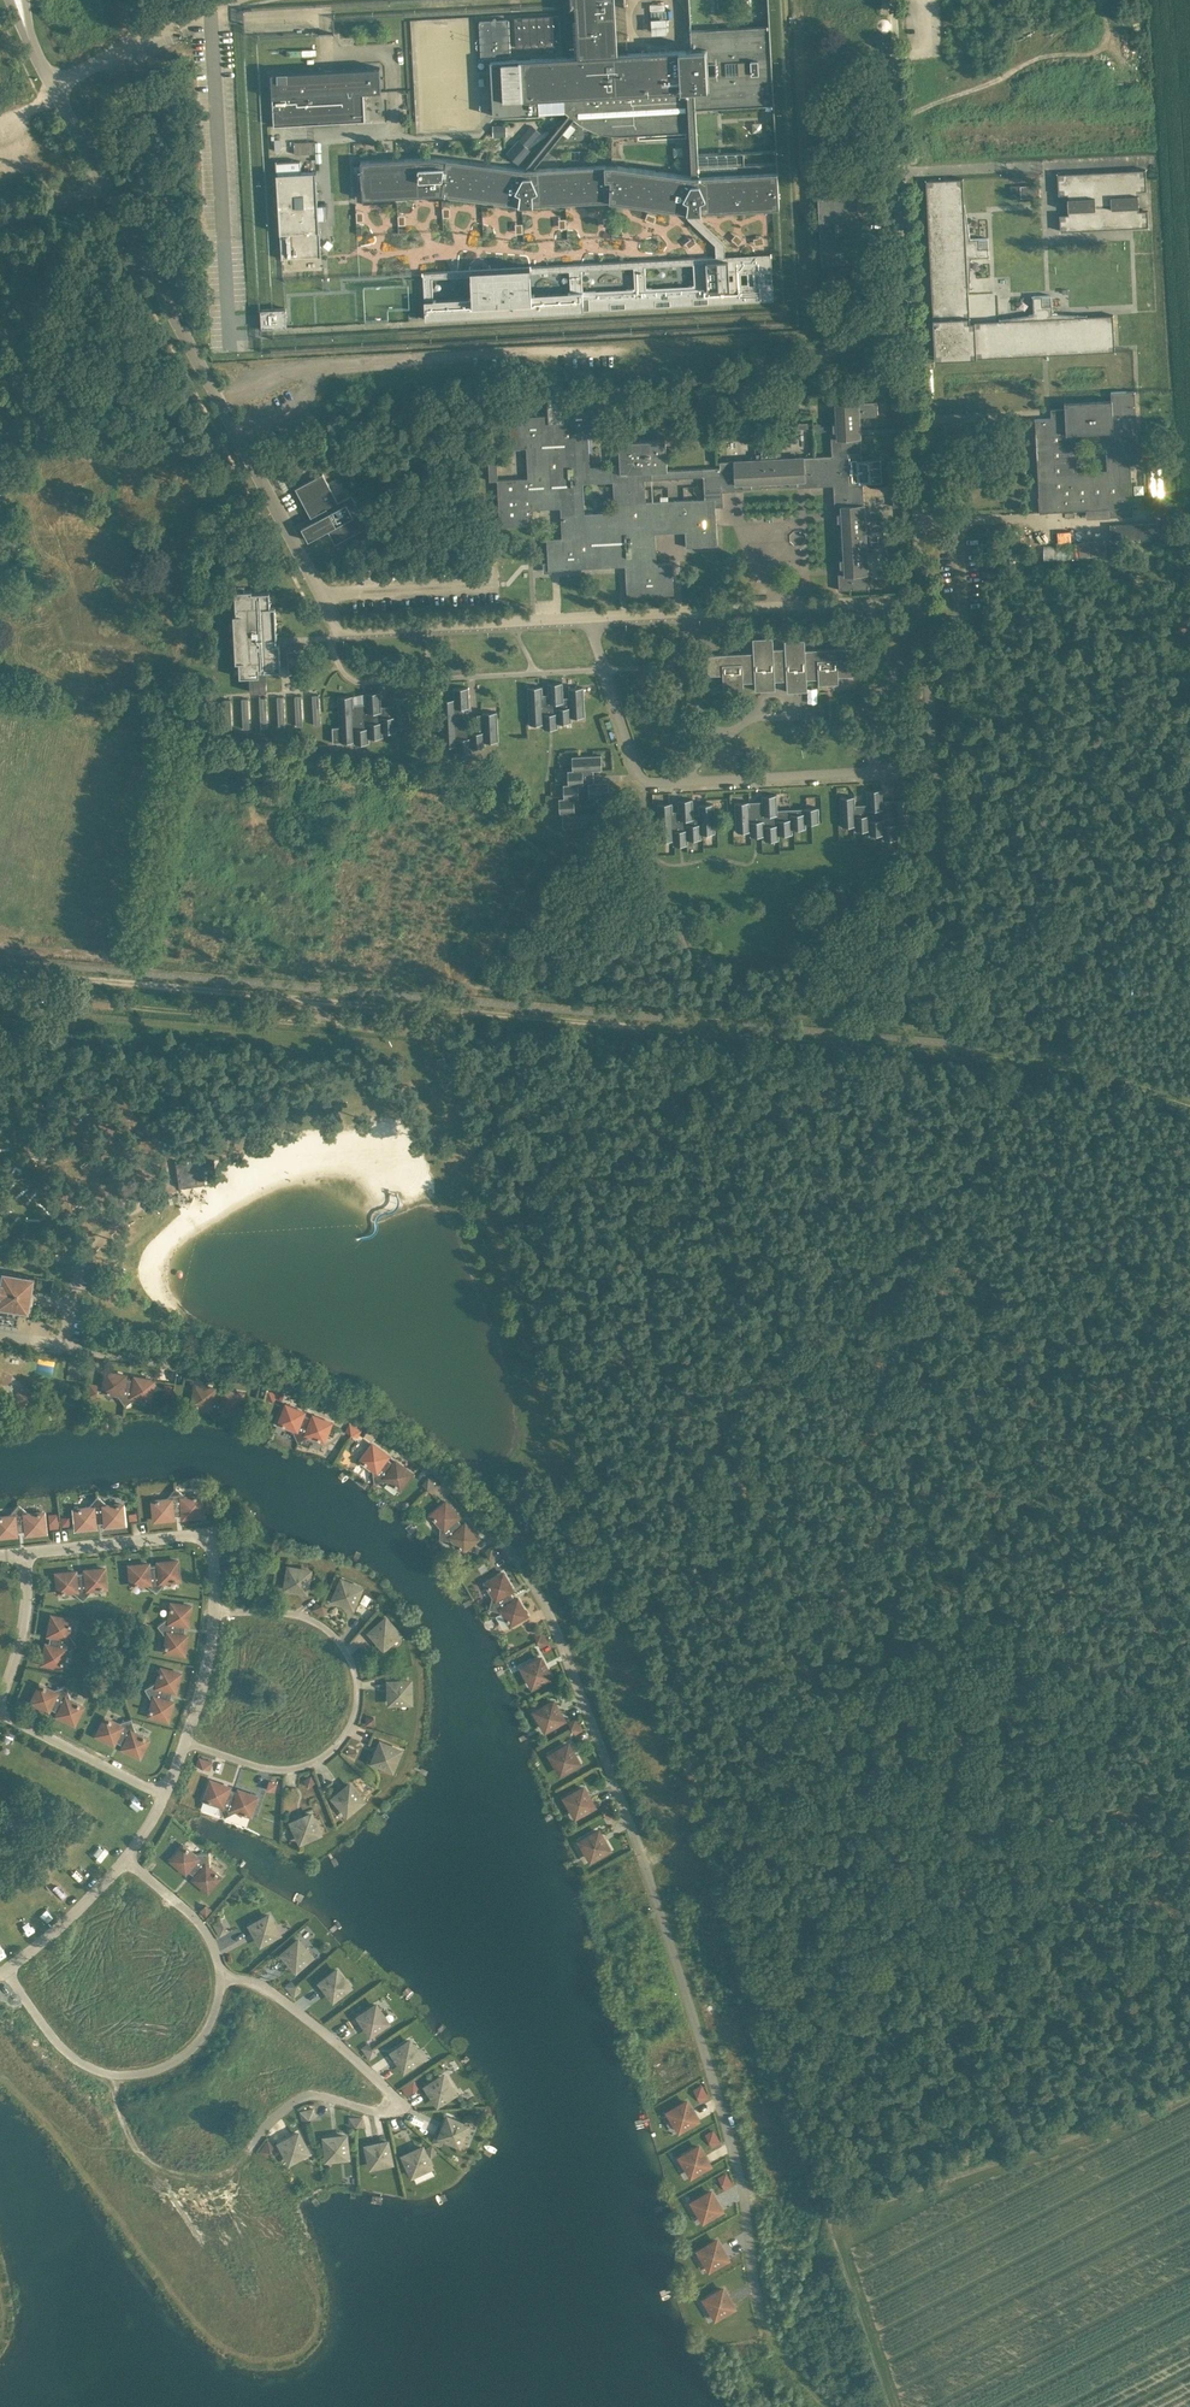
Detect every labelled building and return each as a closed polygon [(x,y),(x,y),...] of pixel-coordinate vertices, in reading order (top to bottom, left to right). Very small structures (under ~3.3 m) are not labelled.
[(576,4),(579,55),(563,56),(491,60),(492,83),(494,115),(542,112),(566,111),(570,115),(560,127),(558,131),(526,169),(525,169),(447,158),(433,156),(362,161),(364,197),(442,194),(523,205),(611,200),(688,209),(688,217),(715,244),(716,256),(423,272),(426,318),(774,299),(771,253),(725,255),(724,243),(697,217),(697,210),(698,210),(705,210),(780,206),(777,162),(744,163),(743,151),(698,153),(695,107),(774,103),(770,25),(691,29),(692,49),(618,53),(615,0),(571,0),(572,4),(576,4)] [(560,14),(515,17),(516,47),(561,44),(560,14)] [(649,16),(649,31),(664,31),(664,16),(649,16)] [(510,17),(480,18),(482,55),(512,54),(510,17)] [(380,66),(271,72),(274,125),(337,121),(365,119),(363,91),(381,90),(380,66)] [(506,124),(493,124),(493,136),(507,135),(506,124)] [(519,140),(505,154),(513,162),(527,147),(529,148),(542,134),(531,124),(518,139),(519,140)] [(312,139),(292,140),(293,153),(313,152),(312,139)] [(318,203),(316,170),(301,171),(301,160),(276,161),(277,173),(280,232),(282,257),(321,255),(320,229),(319,217),(327,216),(326,202),(318,203)] [(1060,214),(1061,230),(1149,226),(1148,209),(1139,210),(1138,190),(1147,190),(1146,168),(1058,173),(1059,194),(1068,194),(1069,213),(1060,214)] [(935,350),(935,351),(935,353),(935,354),(935,355),(935,356),(935,358),(935,359),(939,359),(955,358),(955,359),(962,358),(973,357),(973,358),(974,358),(974,357),(976,357),(976,358),(977,358),(976,357),(978,357),(978,358),(979,358),(979,357),(984,357),(985,357),(987,357),(988,357),(993,356),(993,357),(994,357),(994,356),(996,356),(996,357),(997,357),(997,356),(1002,356),(1004,356),(1005,356),(1010,356),(1011,356),(1011,355),(1013,355),(1013,356),(1014,356),(1014,355),(1019,355),(1019,356),(1020,356),(1020,355),(1022,355),(1023,355),(1027,355),(1028,355),(1030,355),(1031,355),(1031,354),(1036,354),(1036,355),(1037,355),(1037,354),(1039,354),(1039,355),(1040,355),(1040,354),(1051,354),(1052,354),(1052,353),(1053,353),(1053,354),(1054,354),(1054,353),(1059,353),(1059,354),(1060,354),(1060,353),(1062,353),(1063,353),(1068,353),(1069,353),(1071,352),(1071,353),(1072,353),(1072,352),(1076,352),(1077,353),(1077,352),(1079,352),(1079,353),(1080,353),(1080,352),(1085,352),(1086,352),(1088,352),(1089,352),(1094,351),(1094,352),(1095,352),(1095,351),(1097,351),(1097,352),(1098,352),(1098,351),(1102,351),(1103,351),(1105,351),(1106,351),(1115,350),(1113,314),(1109,314),(1087,315),(1080,315),(1052,312),(1051,294),(1032,295),(1033,313),(999,319),(970,321),(968,292),(971,257),(989,256),(988,237),(970,238),(964,204),(964,190),(963,177),(948,178),(947,178),(945,178),(944,178),(944,179),(937,179),(937,178),(936,178),(936,179),(931,179),(930,179),(926,179),(927,188),(926,188),(926,189),(927,189),(927,191),(927,192),(927,197),(927,198),(927,200),(927,201),(928,201),(928,205),(927,206),(928,206),(928,208),(927,208),(927,209),(928,209),(928,214),(928,215),(928,217),(928,218),(929,223),(928,223),(928,224),(929,224),(929,226),(928,226),(928,227),(929,227),(929,231),(929,232),(929,234),(929,235),(929,240),(929,241),(930,241),(930,243),(929,243),(929,244),(930,244),(930,254),(930,255),(930,256),(930,257),(930,258),(931,263),(930,263),(930,264),(931,264),(931,266),(930,266),(930,267),(931,267),(931,272),(931,273),(931,275),(931,276),(931,281),(932,281),(932,283),(931,283),(931,284),(932,284),(932,289),(931,289),(931,290),(932,290),(932,292),(932,293),(932,298),(932,299),(932,301),(932,302),(933,302),(933,307),(932,307),(933,307),(933,309),(932,309),(932,310),(933,310),(933,315),(933,316),(933,318),(933,319),(933,321),(933,322),(934,322),(934,330),(933,331),(934,331),(934,333),(935,347),(935,348),(935,350)] [(860,238),(844,239),(837,239),(836,221),(859,220),(857,184),(818,186),(822,263),(861,262),(860,238)] [(1040,184),(1020,185),(1021,197),(1040,196),(1040,184)] [(304,289),(306,325),(407,319),(405,283),(304,289)] [(207,306),(207,290),(198,290),(199,306),(207,306)] [(262,324),(262,327),(287,326),(286,307),(261,309),(261,313),(262,324)] [(1051,408),(1051,417),(1034,418),(1039,512),(1109,508),(1109,516),(1132,514),(1129,437),(1136,436),(1134,390),(1111,391),(1112,399),(1064,401),(1065,407),(1051,408)] [(839,549),(838,549),(839,559),(840,567),(838,568),(839,589),(850,588),(851,588),(851,586),(853,586),(854,588),(869,588),(868,573),(869,573),(868,551),(872,550),(872,545),(885,545),(884,530),(871,531),(871,526),(867,526),(865,503),(864,503),(863,482),(883,481),(883,474),(872,474),(871,467),(883,466),(882,458),(863,459),(862,436),(856,436),(856,430),(861,430),(861,417),(878,416),(877,400),(860,401),(835,402),(835,403),(831,403),(832,423),(832,430),(831,430),(832,455),(804,456),(804,455),(782,456),(782,452),(776,452),(776,439),(761,440),(761,454),(756,454),(757,458),(734,459),(734,460),(720,461),(720,467),(668,470),(666,438),(619,441),(620,464),(590,466),(589,436),(604,435),(602,403),(568,405),(568,396),(547,397),(548,414),(510,416),(511,448),(526,447),(528,477),(498,479),(497,455),(488,456),(490,482),(497,481),(500,525),(532,524),(531,509),(561,507),(562,537),(547,538),(549,570),(625,565),(627,596),(674,593),(672,562),(657,563),(656,533),(685,531),(686,546),(718,545),(716,506),(724,506),(723,490),(743,489),(743,487),(752,486),(752,487),(761,487),(761,486),(780,485),(780,486),(789,485),(789,484),(798,484),(798,486),(834,484),(835,512),(837,512),(838,519),(837,519),(837,531),(838,531),(839,549)] [(312,478),(307,481),(296,487),(311,516),(315,514),(318,518),(302,527),(309,540),(328,529),(335,543),(369,525),(352,493),(338,501),(323,472),(312,478)] [(1110,524),(1110,538),(1168,535),(1167,521),(1155,522),(1110,524)] [(1071,541),(1071,529),(1057,530),(1057,542),(1071,541)] [(1100,539),(1074,540),(1075,555),(1100,554),(1100,539)] [(1042,558),(1073,558),(1073,544),(1043,543),(1042,558)] [(235,636),(236,642),(236,651),(237,657),(237,662),(240,661),(240,666),(241,673),(241,676),(242,692),(268,690),(267,670),(271,670),(278,670),(281,669),(280,650),(280,645),(280,643),(277,643),(276,638),(277,638),(277,637),(277,631),(277,624),(276,616),(276,609),(276,606),(271,606),(270,601),(270,594),(270,591),(252,592),(252,589),(245,590),(238,590),(235,590),(237,614),(234,614),(234,620),(235,627),(235,636)] [(708,674),(723,674),(724,688),(744,687),(743,681),(755,681),(755,689),(776,689),(775,677),(787,677),(787,691),(807,690),(807,678),(818,678),(819,683),(839,682),(838,676),(856,675),(855,647),(805,649),(805,638),(785,639),(785,647),(773,648),(773,636),(753,637),(754,652),(707,654),(708,674)] [(289,670),(301,669),(300,650),(287,650),(289,670)] [(542,686),(528,686),(530,724),(543,723),(544,728),(558,727),(558,722),(572,721),(572,716),(585,716),(584,686),(569,687),(569,696),(564,696),(563,682),(548,682),(549,693),(543,694),(542,686)] [(499,740),(497,711),(483,712),(483,713),(477,713),(478,726),(465,726),(464,707),(470,707),(469,686),(454,687),(454,698),(441,699),(443,745),(457,744),(457,752),(472,752),(472,747),(485,746),(485,741),(499,740)] [(338,695),(340,737),(340,741),(354,740),(354,743),(370,742),(369,737),(383,736),(383,731),(397,730),(397,725),(410,725),(409,695),(394,696),(394,705),(382,705),(381,691),(366,692),(366,703),(354,703),(353,695),(338,695)] [(234,726),(319,724),(318,694),(233,697),(234,726)] [(329,752),(329,743),(319,744),(320,752),(329,752)] [(602,754),(572,755),(573,769),(568,769),(569,783),(563,783),(564,797),(559,797),(560,812),(562,812),(563,826),(609,823),(608,809),(599,809),(598,796),(609,796),(609,781),(594,782),(594,769),(602,769),(602,754)] [(855,804),(855,795),(840,796),(841,825),(855,825),(855,830),(869,829),(869,834),(883,833),(883,839),(898,838),(897,828),(911,827),(910,798),(882,799),(882,788),(867,789),(868,803),(855,804)] [(777,794),(762,794),(762,800),(750,801),(735,801),(736,831),(750,830),(750,835),(764,835),(764,840),(779,839),(779,834),(792,833),(792,828),(806,827),(806,822),(819,822),(819,807),(778,808),(777,794)] [(693,798),(678,799),(679,810),(673,810),(672,802),(658,803),(659,840),(673,839),(673,844),(688,844),(688,839),(702,838),(701,833),(715,832),(714,803),(699,804),(699,813),(694,813),(693,798)] [(176,1162),(178,1175),(180,1187),(205,1183),(205,1179),(215,1177),(215,1173),(217,1173),(216,1163),(203,1165),(202,1158),(176,1162)] [(28,1311),(29,1303),(31,1290),(33,1275),(20,1273),(0,1270),(0,1273),(0,1307),(28,1311)] [(130,1379),(131,1375),(109,1371),(105,1393),(121,1397),(129,1406),(132,1380),(132,1379),(130,1379)] [(160,1379),(137,1376),(136,1382),(132,1380),(129,1406),(137,1398),(155,1402),(160,1379)] [(87,1396),(95,1397),(97,1384),(89,1382),(87,1396)] [(171,1385),(165,1384),(163,1391),(170,1392),(171,1385)] [(213,1411),(219,1420),(220,1418),(222,1393),(220,1393),(221,1387),(198,1384),(195,1406),(213,1411)] [(249,1393),(227,1389),(226,1394),(222,1392),(222,1393),(220,1418),(228,1412),(245,1416),(249,1393)] [(269,1390),(267,1398),(274,1400),(276,1392),(269,1390)] [(302,1430),(308,1416),(305,1415),(307,1410),(285,1402),(277,1423),(293,1430),(298,1441),(306,1437),(302,1430)] [(310,1417),(308,1416),(302,1430),(306,1437),(309,1436),(325,1442),(334,1421),(312,1412),(310,1417)] [(352,1433),(356,1426),(350,1422),(346,1430),(352,1433)] [(362,1429),(356,1426),(352,1433),(358,1436),(362,1429)] [(382,1472),(390,1460),(388,1458),(391,1455),(373,1441),(359,1459),(373,1470),(375,1482),(383,1481),(382,1472)] [(393,1462),(390,1460),(382,1472),(383,1481),(386,1480),(401,1491),(414,1472),(396,1458),(393,1462)] [(427,1488),(433,1481),(429,1477),(423,1484),(427,1488)] [(439,1486),(433,1481),(427,1488),(433,1493),(439,1486)] [(178,1514),(182,1514),(180,1488),(170,1499),(156,1501),(161,1521),(179,1518),(178,1514)] [(181,1489),(183,1515),(187,1514),(188,1517),(208,1516),(205,1496),(192,1498),(181,1489)] [(102,1497),(101,1496),(92,1509),(77,1510),(80,1529),(99,1527),(99,1524),(106,1523),(106,1522),(102,1497)] [(114,1507),(102,1497),(106,1522),(108,1522),(109,1526),(128,1524),(126,1505),(114,1507)] [(215,1497),(207,1498),(209,1511),(217,1510),(215,1497)] [(429,1513),(441,1526),(440,1539),(447,1539),(448,1531),(460,1521),(458,1519),(462,1516),(446,1498),(429,1513)] [(24,1532),(22,1505),(13,1517),(0,1517),(0,1526),(2,1537),(21,1535),(20,1532),(24,1532)] [(22,1505),(24,1532),(29,1531),(30,1534),(50,1532),(47,1513),(33,1515),(22,1505)] [(58,1513),(49,1514),(50,1527),(59,1526),(58,1513)] [(68,1516),(61,1516),(62,1525),(69,1524),(68,1516)] [(448,1531),(447,1539),(452,1539),(463,1552),(480,1538),(465,1520),(462,1523),(460,1521),(448,1531)] [(489,1555),(496,1550),(492,1545),(485,1551),(489,1555)] [(501,1556),(496,1550),(489,1555),(494,1561),(501,1556)] [(155,1579),(150,1586),(156,1591),(166,1579),(179,1578),(177,1558),(158,1560),(158,1564),(153,1564),(155,1579)] [(155,1579),(153,1564),(149,1565),(148,1561),(129,1563),(131,1583),(144,1581),(150,1586),(155,1579)] [(80,1590),(77,1594),(83,1599),(92,1587),(106,1586),(104,1566),(85,1568),(85,1572),(80,1572),(82,1587),(80,1590)] [(309,1570),(290,1567),(287,1586),(306,1589),(309,1570)] [(484,1581),(492,1596),(489,1608),(497,1610),(499,1602),(513,1594),(511,1592),(515,1590),(504,1570),(484,1581)] [(69,1592),(75,1596),(77,1594),(80,1590),(78,1575),(73,1575),(73,1572),(54,1574),(56,1594),(69,1592)] [(361,1587),(343,1579),(335,1597),(353,1605),(361,1587)] [(499,1602),(497,1610),(501,1611),(510,1626),(530,1615),(518,1595),(514,1597),(513,1594),(499,1602)] [(319,1612),(322,1604),(316,1601),(312,1610),(319,1612)] [(168,1627),(184,1628),(184,1624),(187,1624),(190,1605),(170,1602),(169,1616),(163,1620),(168,1627)] [(322,1604),(319,1612),(325,1615),(329,1606),(322,1604)] [(64,1642),(70,1649),(76,1645),(67,1633),(70,1619),(51,1616),(47,1635),(50,1635),(49,1640),(64,1642)] [(399,1633),(386,1618),(372,1631),(385,1645),(399,1633)] [(183,1633),(184,1628),(168,1627),(163,1620),(157,1625),(166,1637),(164,1651),(184,1653),(186,1634),(183,1633)] [(538,1640),(546,1636),(543,1630),(534,1634),(538,1640)] [(550,1643),(546,1636),(538,1640),(542,1647),(550,1643)] [(63,1654),(70,1649),(64,1642),(49,1640),(48,1645),(45,1644),(42,1663),(61,1667),(63,1654)] [(554,1676),(542,1653),(519,1665),(531,1688),(554,1676)] [(377,1669),(371,1663),(365,1670),(370,1676),(377,1669)] [(156,1691),(170,1694),(172,1690),(175,1690),(179,1671),(160,1667),(157,1680),(151,1684),(156,1691)] [(410,1700),(410,1680),(390,1681),(391,1700),(410,1700)] [(60,1695),(68,1692),(66,1684),(51,1689),(39,1683),(30,1700),(48,1709),(49,1706),(54,1708),(60,1695)] [(156,1691),(151,1684),(144,1688),(152,1701),(149,1714),(168,1719),(172,1700),(169,1699),(170,1694),(156,1691)] [(60,1695),(54,1708),(58,1711),(56,1713),(74,1722),(83,1705),(70,1699),(68,1692),(60,1695)] [(567,1719),(555,1696),(532,1709),(545,1732),(567,1719)] [(366,1725),(376,1724),(375,1715),(366,1716),(366,1725)] [(114,1739),(119,1741),(125,1728),(133,1725),(131,1717),(117,1722),(105,1716),(96,1733),(113,1742),(114,1739)] [(572,1727),(579,1722),(576,1716),(568,1721),(572,1727)] [(584,1729),(579,1722),(572,1727),(576,1734),(584,1729)] [(125,1728),(119,1741),(123,1744),(121,1746),(139,1755),(148,1738),(136,1732),(133,1725),(125,1728)] [(582,1762),(570,1739),(547,1752),(560,1775),(582,1762)] [(375,1760),(393,1767),(400,1749),(382,1742),(375,1760)] [(346,1753),(355,1757),(358,1750),(349,1746),(346,1753)] [(213,1761),(199,1756),(197,1765),(210,1769),(213,1761)] [(315,1782),(311,1775),(304,1779),(308,1786),(315,1782)] [(218,1802),(221,1809),(229,1805),(234,1790),(229,1789),(230,1786),(212,1780),(206,1798),(218,1802)] [(278,1782),(270,1780),(267,1788),(275,1791),(278,1782)] [(562,1796),(575,1819),(598,1805),(585,1783),(562,1796)] [(348,1811),(363,1799),(350,1784),(336,1796),(348,1811)] [(229,1805),(221,1809),(225,1816),(239,1809),(252,1814),(258,1795),(239,1789),(238,1792),(234,1790),(229,1805)] [(122,1807),(135,1814),(143,1797),(130,1790),(122,1807)] [(604,1812),(612,1807),(608,1802),(600,1806),(604,1812)] [(616,1815),(612,1807),(604,1812),(608,1819),(616,1815)] [(294,1822),(302,1839),(319,1831),(311,1814),(294,1822)] [(599,1826),(577,1839),(590,1862),(613,1849),(599,1826)] [(105,1860),(114,1849),(100,1838),(91,1849),(105,1860)] [(189,1869),(192,1872),(202,1860),(202,1852),(195,1853),(184,1844),(172,1859),(187,1871),(189,1869)] [(210,1851),(202,1852),(202,1860),(192,1872),(196,1875),(194,1878),(209,1890),(222,1875),(211,1867),(210,1851)] [(85,1866),(80,1879),(91,1883),(96,1870),(85,1866)] [(200,1911),(206,1916),(212,1908),(206,1903),(200,1911)] [(262,1942),(280,1932),(270,1914),(252,1924),(262,1942)] [(221,1918),(212,1923),(219,1936),(228,1931),(221,1918)] [(297,1968),(313,1954),(299,1939),(284,1952),(297,1968)] [(334,1997),(350,1985),(338,1969),(322,1981),(334,1997)] [(289,1991),(297,1985),(292,1979),(284,1986),(289,1991)] [(302,1990),(297,1985),(289,1991),(294,1997),(302,1990)] [(372,2032),(388,2020),(377,2004),(360,2015),(372,2032)] [(405,2068),(422,2056),(411,2039),(394,2051),(405,2068)] [(365,2053),(373,2048),(369,2042),(361,2047),(365,2053)] [(377,2054),(373,2048),(365,2053),(369,2059),(377,2054)] [(439,2102),(456,2091),(445,2074),(428,2085),(439,2102)] [(407,2094),(418,2086),(414,2080),(403,2088),(407,2094)] [(702,2084),(694,2088),(701,2100),(708,2096),(702,2084)] [(688,2097),(666,2110),(679,2132),(701,2119),(688,2097)] [(308,2109),(310,2117),(316,2116),(314,2107),(308,2109)] [(302,2119),(310,2117),(308,2109),(300,2111),(302,2119)] [(363,2116),(349,2116),(349,2126),(363,2125),(363,2116)] [(460,2142),(468,2124),(449,2116),(441,2135),(460,2142)] [(714,2129),(706,2133),(713,2145),(720,2140),(714,2129)] [(291,2159),(309,2150),(299,2132),(281,2142),(291,2159)] [(328,2157),(349,2155),(346,2134),(326,2137),(328,2157)] [(444,2138),(434,2134),(431,2142),(440,2146),(444,2138)] [(275,2144),(268,2139),(259,2151),(267,2156),(275,2144)] [(372,2165),(392,2160),(388,2140),(368,2145),(372,2165)] [(700,2142),(678,2155),(691,2177),(714,2164),(700,2142)] [(431,2155),(437,2150),(432,2143),(426,2147),(431,2155)] [(413,2173),(432,2164),(423,2146),(405,2154),(413,2173)] [(434,2168),(417,2175),(419,2180),(436,2173),(434,2168)] [(726,2172),(719,2176),(726,2188),(733,2184),(726,2172)] [(703,2223),(726,2209),(713,2187),(690,2200),(703,2223)] [(732,2258),(718,2236),(696,2249),(709,2271),(732,2258)] [(738,2307),(725,2285),(702,2298),(715,2320),(738,2307)]
